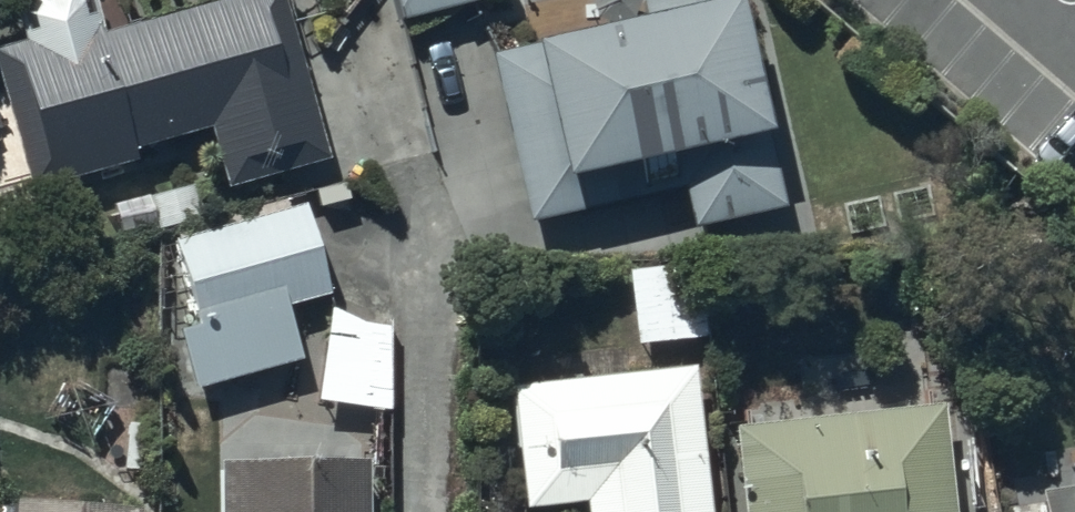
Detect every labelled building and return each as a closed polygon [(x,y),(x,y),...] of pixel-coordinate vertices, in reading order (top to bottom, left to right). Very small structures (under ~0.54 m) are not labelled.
[(276,0),(194,0),(97,27),(89,0),(12,0),(7,9),(14,35),(0,39),(0,121),(18,185),(128,154),(126,145),(200,124),(217,183),(319,154),(276,0)] [(399,24),(480,4),(479,0),(394,0),(399,24)] [(735,0),(638,0),(643,23),(488,58),(526,226),(682,191),(691,231),(783,210),(735,0)] [(334,299),(307,205),(215,231),(202,185),(150,200),(161,238),(175,234),(200,320),(173,327),(192,391),(300,361),(286,312),(334,299)] [(703,264),(624,270),(631,350),(710,344),(703,264)] [(390,415),(389,326),(360,326),(333,307),(321,404),(390,415)] [(514,389),(526,511),(583,506),(584,511),(710,511),(696,371),(514,389)] [(734,432),(743,511),(950,511),(937,408),(734,432)] [(221,467),(221,511),(366,511),(366,466),(221,467)] [(1037,497),(1039,511),(1074,511),(1074,491),(1037,497)]
